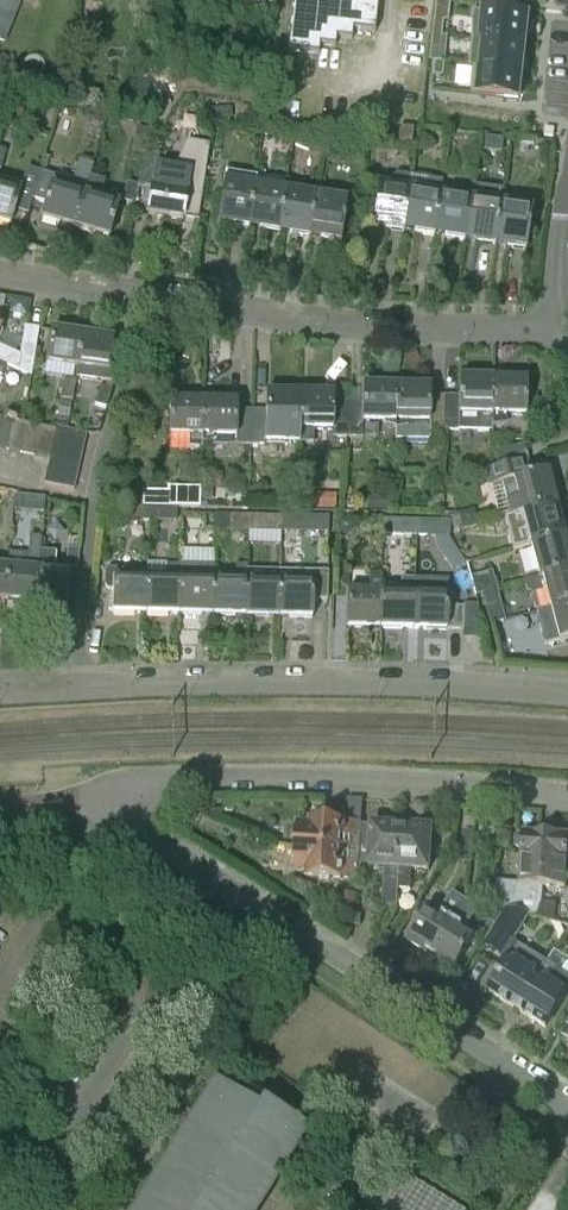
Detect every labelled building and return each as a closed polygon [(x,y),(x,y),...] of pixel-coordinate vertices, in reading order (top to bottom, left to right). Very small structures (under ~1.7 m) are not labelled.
[(286,52),(318,56),(319,46),(334,48),(336,39),(351,41),(352,31),(374,34),(378,0),(292,0),(286,52)] [(448,22),(450,2),(435,0),(433,20),(443,21),(448,22)] [(473,10),(470,39),(525,45),(528,17),(473,10)] [(433,20),(431,34),(441,35),(443,21),(433,20)] [(431,34),(430,49),(439,50),(441,35),(431,34)] [(470,39),(467,67),(472,67),(472,66),(522,72),(525,45),(470,39)] [(434,62),(432,76),(433,76),(442,77),(443,63),(434,62)] [(472,67),(469,94),(519,100),(519,99),(522,72),(472,66),(472,67)] [(233,118),(232,106),(207,108),(208,120),(233,118)] [(412,146),(413,129),(400,128),(398,145),(412,146)] [(146,154),(136,187),(138,187),(151,188),(147,215),(182,221),(183,216),(198,218),(205,176),(189,174),(187,174),(188,159),(166,156),(146,154)] [(84,195),(85,195),(90,177),(93,166),(79,162),(73,182),(40,172),(32,200),(45,204),(41,219),(74,229),(84,195)] [(247,231),(255,179),(224,174),(223,182),(216,226),(247,231)] [(402,234),(410,178),(396,175),(391,179),(390,187),(378,185),(371,229),(402,234)] [(84,195),(74,229),(108,239),(118,205),(100,200),(105,181),(90,177),(85,195),(84,195)] [(443,183),(410,178),(402,234),(433,238),(439,194),(441,195),(443,183)] [(286,184),(255,179),(247,231),(278,236),(285,192),(286,184)] [(138,187),(136,187),(127,184),(122,202),(133,205),(138,187)] [(9,225),(19,191),(0,185),(0,222),(9,225)] [(472,185),(470,199),(463,243),(494,248),(500,204),(503,189),(472,185)] [(285,192),(278,236),(309,241),(315,197),(285,192)] [(470,199),(441,195),(439,194),(433,238),(463,243),(470,199)] [(347,202),(315,197),(309,241),(340,245),(347,202)] [(500,204),(494,248),(525,253),(532,208),(500,204)] [(8,367),(17,371),(31,377),(39,329),(24,327),(20,357),(0,348),(0,363),(8,367)] [(76,369),(82,336),(51,331),(46,364),(76,369)] [(82,336),(76,369),(77,369),(75,378),(113,384),(120,360),(109,358),(112,340),(82,336)] [(3,377),(0,383),(0,404),(5,406),(20,374),(7,368),(8,367),(0,363),(0,376),(3,377)] [(444,397),(443,431),(457,431),(458,414),(478,415),(477,431),(491,432),(493,380),(459,379),(458,398),(444,397)] [(493,380),(491,432),(492,432),(492,428),(505,426),(506,415),(526,416),(527,380),(493,380)] [(73,402),(75,383),(63,381),(60,400),(73,402)] [(347,405),(346,438),(360,438),(361,421),(395,422),(396,387),(362,386),(361,405),(347,405)] [(106,409),(111,391),(100,387),(94,405),(106,409)] [(396,387),(395,431),(395,442),(430,442),(430,431),(443,431),(444,397),(430,397),(430,388),(396,387)] [(265,412),(251,411),(250,445),(264,445),(264,443),(297,444),(299,394),(265,393),(265,412)] [(334,395),(299,394),(297,444),(312,444),(313,430),(332,431),(332,437),(346,438),(347,405),(333,404),(334,395)] [(202,437),(203,401),(169,400),(168,436),(190,436),(190,447),(201,448),(202,437)] [(69,422),(72,403),(60,401),(57,421),(69,422)] [(237,402),(203,401),(202,437),(236,438),(236,445),(250,445),(251,411),(237,411),(237,402)] [(6,451),(13,421),(0,418),(0,450),(6,451)] [(27,424),(13,421),(6,451),(20,454),(27,424)] [(27,424),(20,454),(34,458),(41,427),(27,424)] [(41,427),(34,458),(48,461),(50,456),(53,442),(55,430),(41,427)] [(56,427),(55,430),(53,442),(83,449),(87,434),(56,427)] [(83,449),(53,442),(50,456),(80,463),(83,449)] [(498,468),(524,461),(520,446),(495,453),(498,468)] [(50,456),(48,461),(46,470),(77,477),(80,463),(50,456)] [(524,461),(498,468),(485,471),(489,487),(501,484),(510,517),(522,514),(521,513),(556,504),(547,471),(528,476),(524,461)] [(77,477),(46,470),(43,484),(74,491),(77,477)] [(201,490),(200,502),(212,502),(212,490),(201,490)] [(200,494),(166,492),(142,492),(142,507),(157,507),(176,508),(200,508),(200,494)] [(392,498),(367,498),(367,512),(392,513),(392,498)] [(564,537),(556,504),(521,513),(522,514),(530,545),(564,537)] [(141,522),(142,507),(124,506),(123,524),(141,524),(141,522)] [(157,507),(142,507),(141,522),(157,522),(157,507)] [(157,507),(157,522),(176,522),(176,508),(157,507)] [(460,514),(464,528),(478,524),(474,510),(460,514)] [(215,515),(214,531),(230,531),(231,515),(215,515)] [(247,516),(231,515),(230,531),(247,532),(247,516)] [(247,516),(247,532),(264,532),(264,516),(247,516)] [(264,516),(264,532),(282,533),(282,517),(264,516)] [(329,518),(315,518),(315,528),(329,529),(329,518)] [(399,536),(399,520),(383,520),(382,535),(389,535),(389,536),(399,536)] [(414,521),(399,520),(399,536),(414,536),(414,521)] [(432,521),(414,521),(414,536),(432,537),(432,521)] [(450,522),(432,521),(432,537),(449,538),(450,522)] [(7,568),(4,601),(34,604),(39,552),(40,552),(41,538),(28,537),(27,555),(9,553),(7,568)] [(564,537),(530,545),(538,578),(567,570),(567,552),(564,537)] [(67,549),(65,568),(77,569),(79,550),(80,540),(67,539),(67,549)] [(55,553),(40,552),(39,552),(34,604),(65,607),(68,574),(54,573),(55,553)] [(146,578),(145,613),(179,614),(180,565),(166,565),(165,579),(146,578)] [(180,565),(179,614),(212,615),(213,580),(213,566),(180,565)] [(145,613),(146,578),(147,569),(108,568),(105,571),(105,586),(108,589),(112,589),(111,612),(145,613)] [(344,593),(346,593),(347,570),(334,569),(333,597),(343,598),(344,593)] [(524,581),(527,593),(530,592),(545,588),(546,591),(550,609),(567,605),(567,570),(538,578),(524,581)] [(246,581),(245,616),(278,617),(279,582),(280,572),(246,571),(246,573),(246,581)] [(280,572),(279,582),(278,617),(312,618),(313,603),(327,603),(328,573),(280,572)] [(480,592),(496,589),(491,572),(468,578),(474,597),(480,595),(480,592)] [(213,580),(212,615),(245,616),(246,581),(246,573),(236,573),(236,581),(213,580)] [(346,593),(345,628),(379,629),(381,594),(381,577),(369,577),(368,593),(346,593)] [(400,594),(381,594),(379,629),(412,629),(414,580),(401,580),(400,594)] [(414,580),(412,629),(447,630),(462,631),(463,607),(447,607),(448,596),(448,581),(427,580),(414,580)] [(480,592),(480,595),(484,609),(500,605),(496,589),(480,592)] [(500,605),(484,609),(488,624),(489,626),(505,622),(501,609),(500,605)] [(536,613),(544,646),(567,640),(567,605),(550,609),(536,613)] [(356,838),(357,823),(309,820),(309,826),(297,825),(295,848),(339,851),(339,837),(355,838),(356,838)] [(372,826),(371,833),(369,866),(369,868),(384,868),(383,889),(382,907),(397,908),(398,890),(397,890),(401,827),(372,826)] [(431,829),(401,827),(397,890),(398,890),(410,890),(412,870),(429,871),(431,829)] [(466,832),(464,848),(475,849),(477,833),(466,832)] [(362,842),(361,842),(360,865),(369,866),(371,833),(362,833),(362,842)] [(542,886),(546,834),(522,833),(517,912),(537,918),(541,903),(542,886)] [(546,834),(542,886),(566,888),(567,851),(567,836),(546,834)] [(339,851),(295,848),(294,872),(307,873),(306,878),(352,880),(353,866),(338,865),(339,851)] [(336,892),(333,914),(354,916),(357,894),(336,892)] [(431,956),(465,901),(453,893),(440,914),(428,906),(407,941),(431,956)] [(465,901),(431,956),(455,971),(477,937),(465,929),(478,909),(465,901)] [(541,903),(537,918),(555,922),(556,904),(541,903)] [(480,939),(486,943),(505,913),(489,904),(481,915),(491,922),(480,939)] [(501,957),(525,918),(510,911),(485,947),(501,957)] [(517,1010),(547,962),(536,956),(534,957),(518,947),(511,958),(510,958),(488,992),(517,1010)] [(547,962),(517,1010),(545,1028),(567,993),(567,991),(567,978),(557,971),(558,969),(547,962)] [(305,1131),(249,1096),(244,1103),(216,1086),(139,1209),(256,1209),(305,1131)] [(466,1209),(387,1161),(359,1201),(374,1209),(466,1209)]
